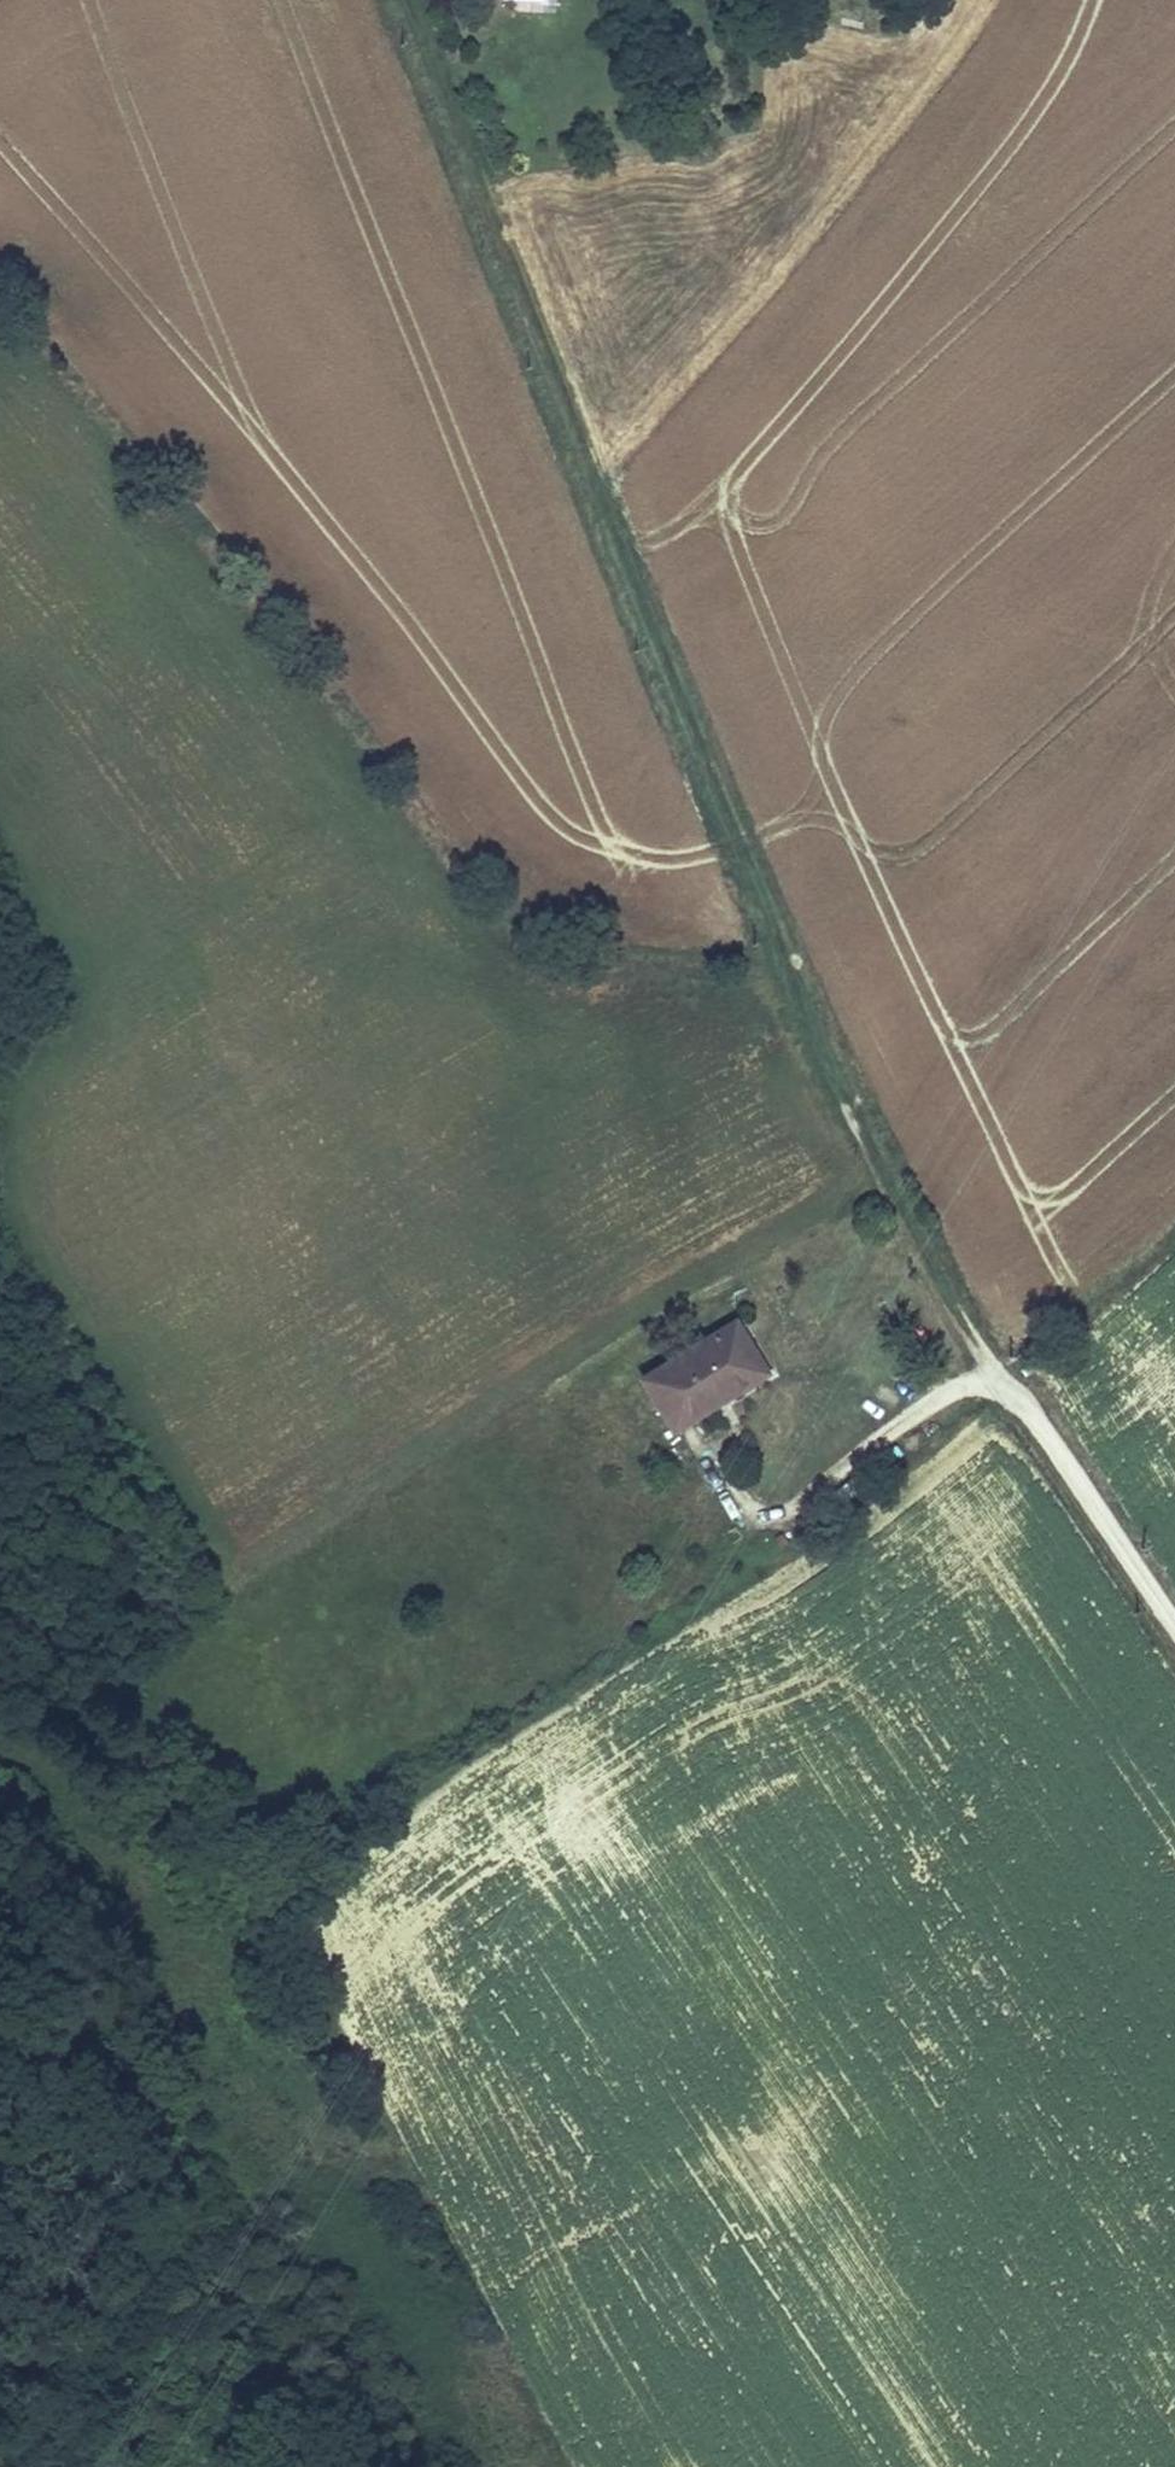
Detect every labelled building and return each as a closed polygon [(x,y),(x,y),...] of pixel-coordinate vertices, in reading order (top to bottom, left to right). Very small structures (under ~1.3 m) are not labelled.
[(638,1378),(673,1436),(774,1374),(738,1316),(638,1378)]
